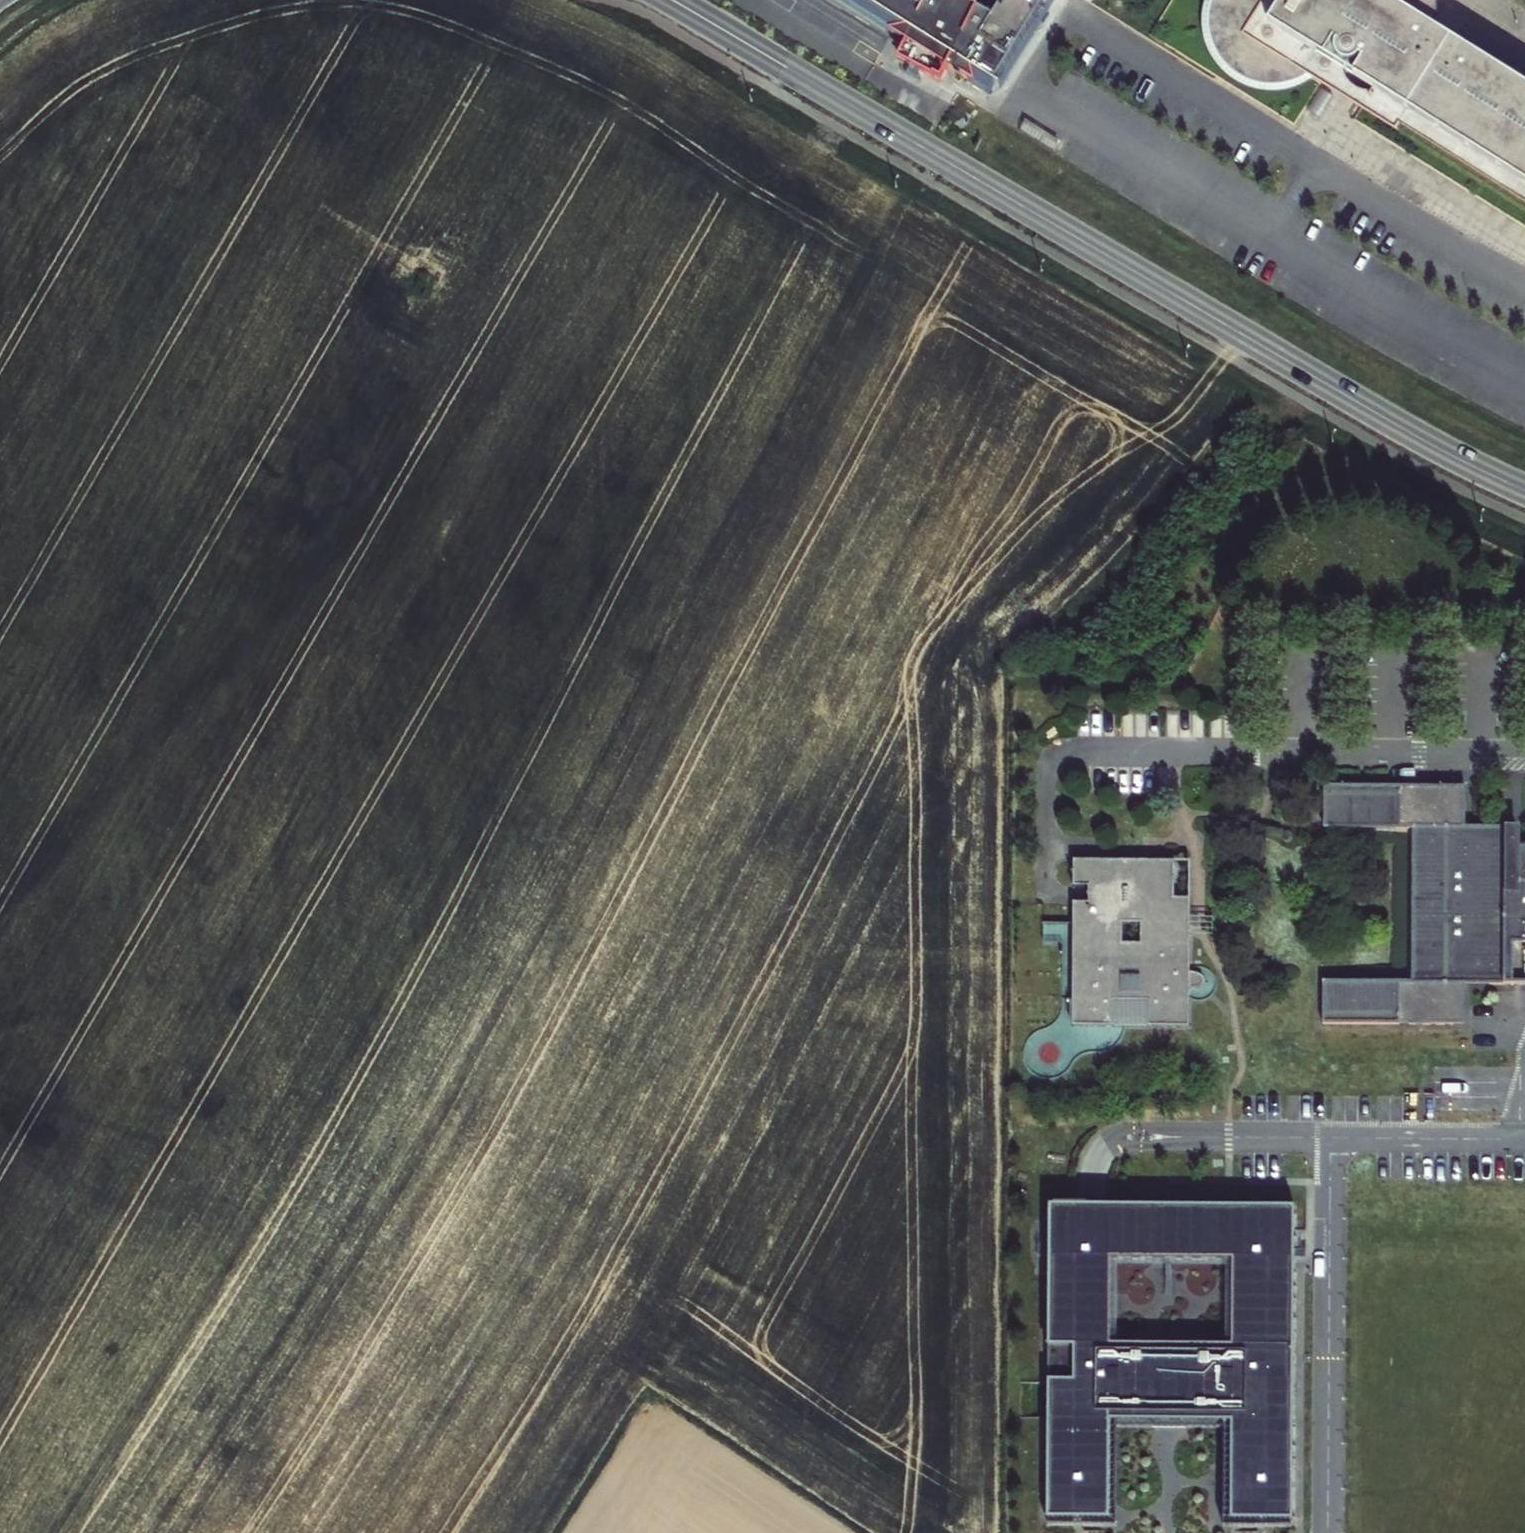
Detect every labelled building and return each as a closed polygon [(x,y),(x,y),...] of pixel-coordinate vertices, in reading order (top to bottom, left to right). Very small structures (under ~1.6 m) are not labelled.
[(907,40),(897,55),(939,79),(946,65),(987,90),(1040,5),(1032,0),(1001,0),(987,22),(973,14),(976,7),(958,0),(843,0),(907,40)] [(1040,5),(1046,9),(1051,0),(1032,0),(1040,5)] [(1405,10),(1392,0),(1225,0),(1224,1),(1222,7),(1220,13),(1219,22),(1219,31),(1220,40),(1222,48),(1226,56),(1231,64),(1236,71),(1243,77),(1250,82),(1259,86),(1267,89),(1276,90),(1285,91),(1294,90),(1302,87),(1311,84),(1332,97),(1336,90),(1345,75),(1350,76),(1355,77),(1361,75),(1365,71),(1387,84),(1381,94),(1369,114),(1524,207),(1524,86),(1484,60),(1441,33),(1441,0),(1405,0),(1405,10)] [(1345,75),(1336,90),(1369,114),(1381,94),(1387,84),(1365,71),(1361,75),(1355,77),(1350,76),(1345,75)] [(1519,844),(1519,832),(1506,832),(1506,823),(1464,822),(1464,802),(1454,801),(1454,791),(1323,790),(1323,833),(1411,834),(1410,986),(1321,985),(1321,1027),(1452,1028),(1452,1008),(1462,1009),(1462,987),(1524,988),(1524,844),(1519,844)] [(1464,791),(1454,791),(1454,801),(1464,802),(1464,791)] [(1087,905),(1072,905),(1070,1030),(1114,1030),(1114,1015),(1144,1015),(1144,1031),(1188,1031),(1188,1026),(1188,996),(1191,995),(1194,994),(1196,993),(1199,992),(1200,990),(1202,988),(1202,986),(1202,984),(1202,982),(1201,979),(1200,978),(1199,976),(1197,975),(1194,974),(1192,974),(1190,973),(1189,972),(1189,901),(1173,901),(1173,864),(1072,863),(1072,889),(1087,890),(1087,905)] [(1452,1008),(1452,1028),(1462,1028),(1462,1009),(1452,1008)] [(1114,1030),(1144,1031),(1144,1015),(1114,1015),(1114,1030)] [(1045,1211),(1044,1522),(1106,1523),(1106,1426),(1228,1427),(1227,1522),(1290,1523),(1290,1211),(1089,1210),(1045,1211)]
